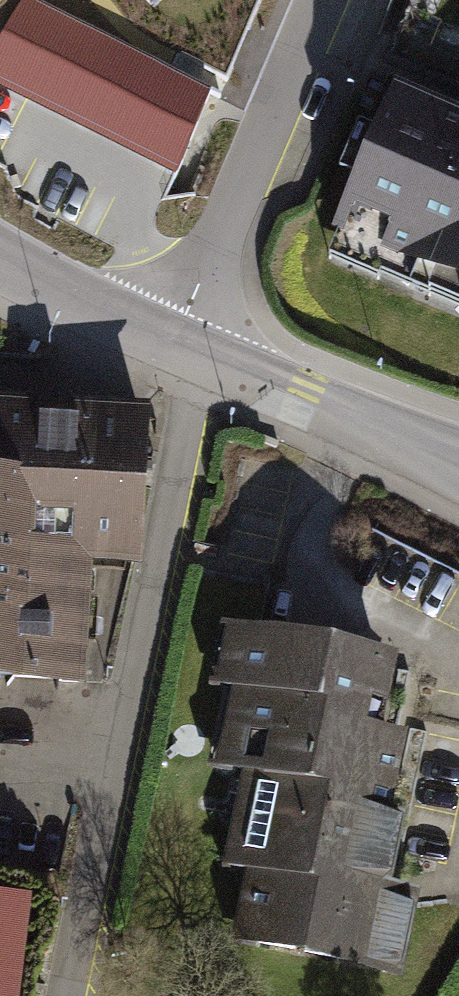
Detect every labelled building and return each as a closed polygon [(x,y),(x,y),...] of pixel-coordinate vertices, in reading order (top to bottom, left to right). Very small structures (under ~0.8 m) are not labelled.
[(34,0),(27,0),(0,45),(0,77),(179,166),(210,87),(34,0)] [(394,90),(327,252),(458,306),(458,117),(394,90)] [(83,555),(134,557),(139,413),(57,409),(0,407),(0,552),(83,555)] [(0,552),(0,669),(75,674),(81,576),(83,555),(0,552)] [(231,688),(214,772),(242,779),(383,808),(396,744),(360,736),(363,719),(380,723),(393,658),(226,623),(213,684),(231,688)] [(242,779),(224,866),(259,874),(255,894),(246,892),(236,937),(395,970),(409,905),(368,897),(371,878),(386,881),(401,812),(383,808),(242,779)] [(0,895),(0,995),(17,995),(29,899),(0,895)]
